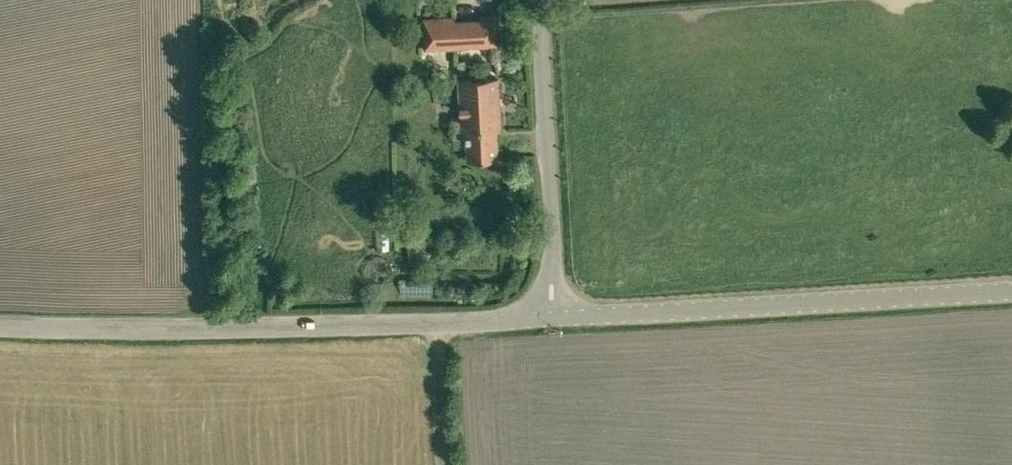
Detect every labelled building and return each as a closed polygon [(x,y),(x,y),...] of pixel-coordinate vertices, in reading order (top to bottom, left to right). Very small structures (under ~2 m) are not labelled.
[(423,17),(424,49),(455,47),(455,44),(481,43),(482,46),(497,45),(496,13),(423,17)] [(466,134),(467,159),(498,158),(496,129),(502,129),(499,77),(459,79),(461,135),(466,134)] [(420,230),(407,231),(408,245),(421,244),(420,230)]
